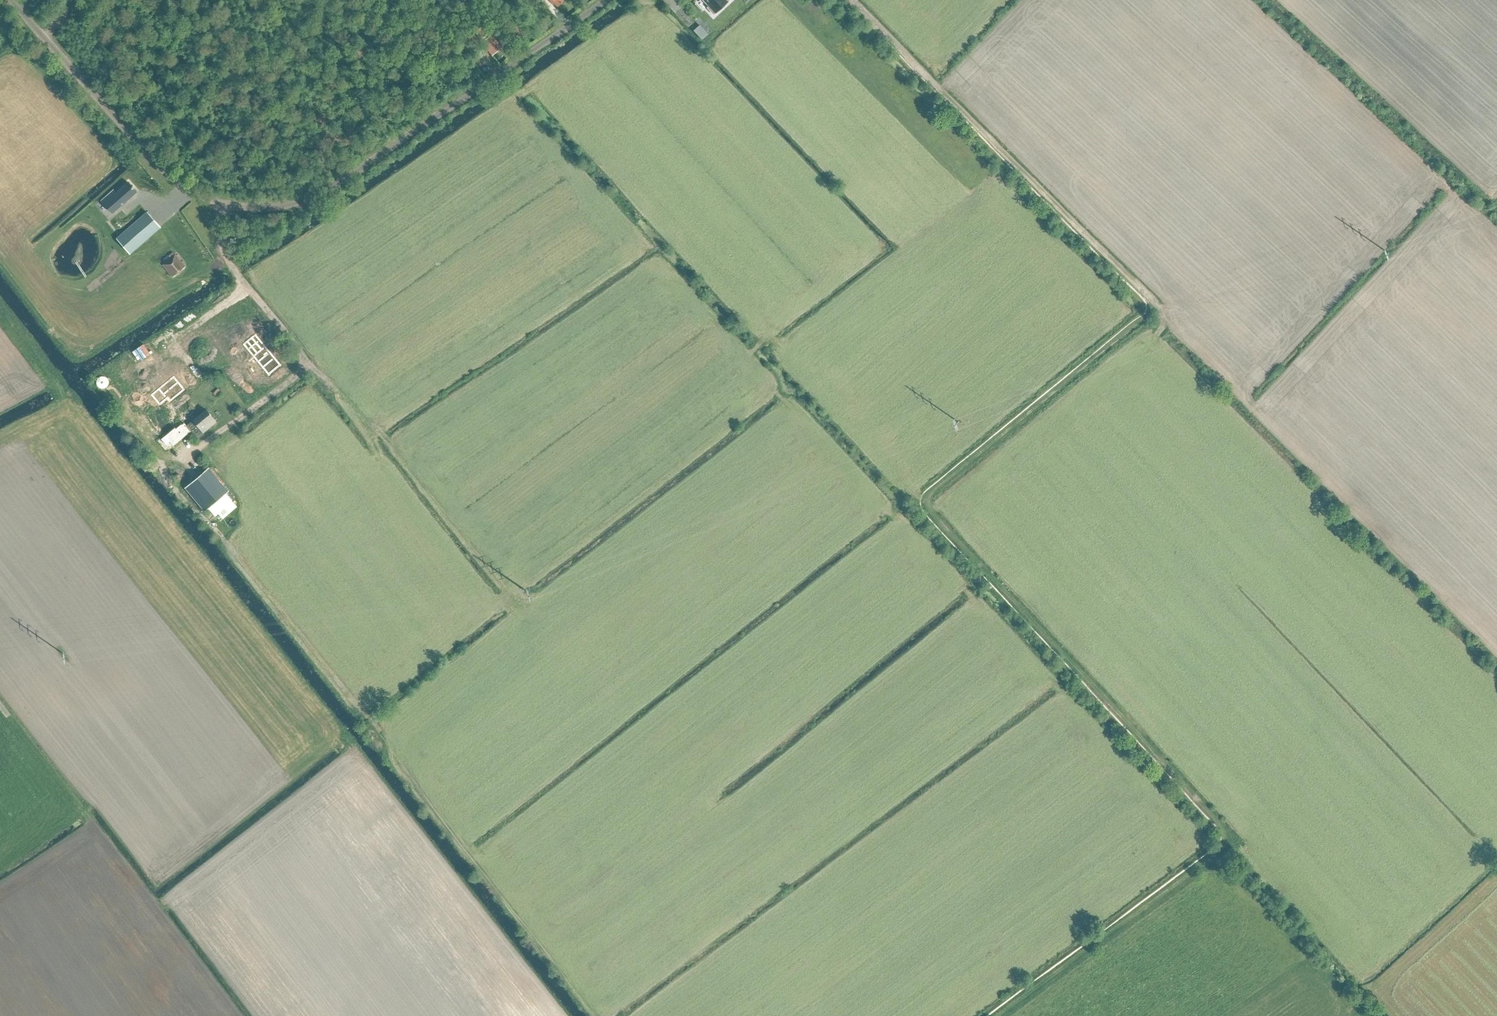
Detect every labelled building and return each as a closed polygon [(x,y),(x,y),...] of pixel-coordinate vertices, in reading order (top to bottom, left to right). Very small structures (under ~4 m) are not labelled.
[(707,6),(706,7),(713,15),(728,1),(728,0),(702,0),(707,6)] [(702,39),(708,33),(699,24),(693,30),(702,39)] [(480,40),(487,34),(480,25),(473,30),(480,40)] [(492,56),(502,47),(491,35),(482,43),(492,56)] [(121,205),(137,191),(128,182),(116,193),(119,196),(116,199),(112,202),(117,208),(121,205)] [(114,223),(124,214),(119,209),(109,217),(114,223)] [(146,212),(116,238),(129,254),(160,227),(146,212)] [(172,277),(185,266),(175,254),(162,264),(172,277)] [(281,365),(255,333),(243,343),(268,375),(281,365)] [(157,391),(151,396),(161,409),(186,390),(175,377),(167,383),(157,391)] [(175,428),(161,439),(166,444),(170,441),(173,445),(190,431),(197,440),(202,436),(201,434),(216,422),(206,409),(193,420),(186,426),(184,422),(176,429),(175,428)] [(229,491),(208,467),(184,487),(204,511),(229,491)]
